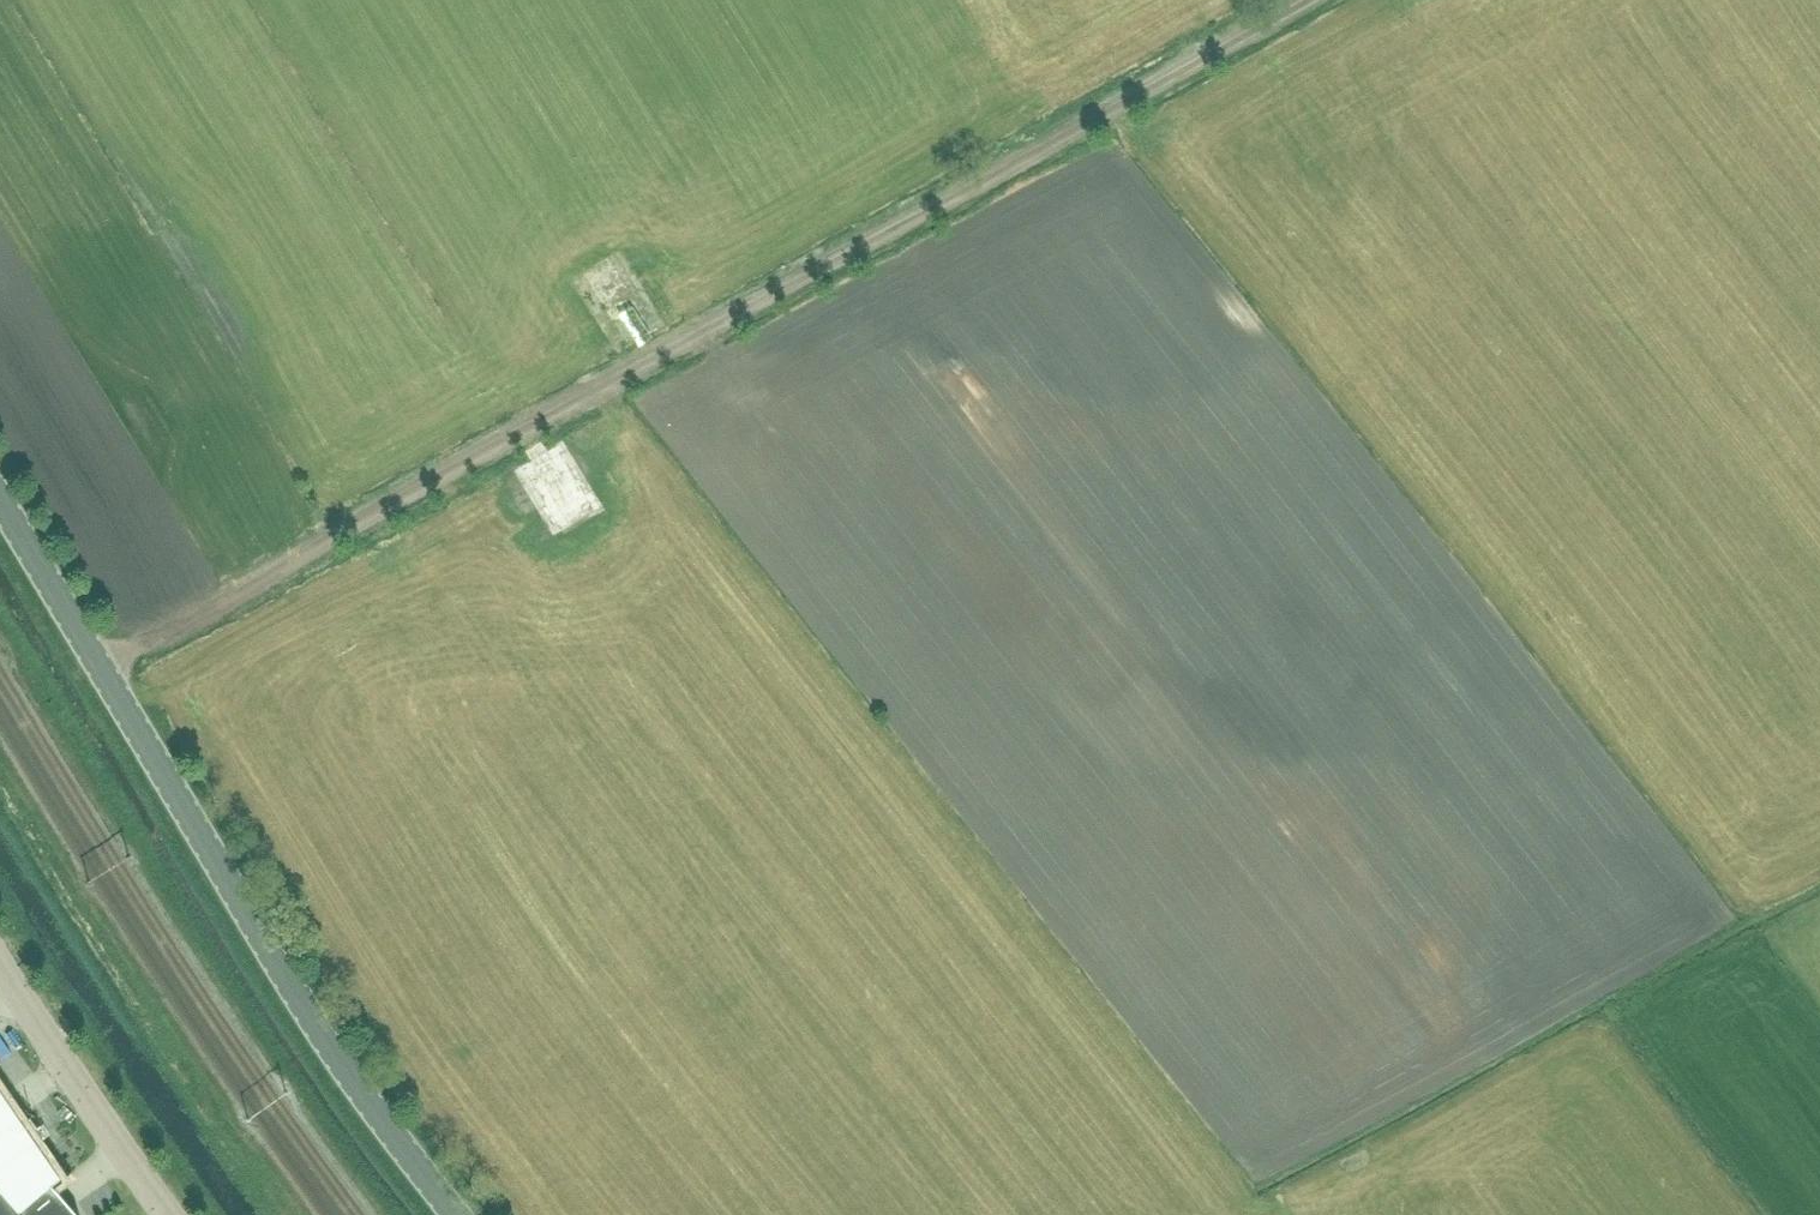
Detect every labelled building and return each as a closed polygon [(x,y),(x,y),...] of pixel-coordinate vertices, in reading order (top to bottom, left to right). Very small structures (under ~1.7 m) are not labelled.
[(51,1190),(58,1184),(0,1099),(0,1214),(72,1214),(51,1190)]
